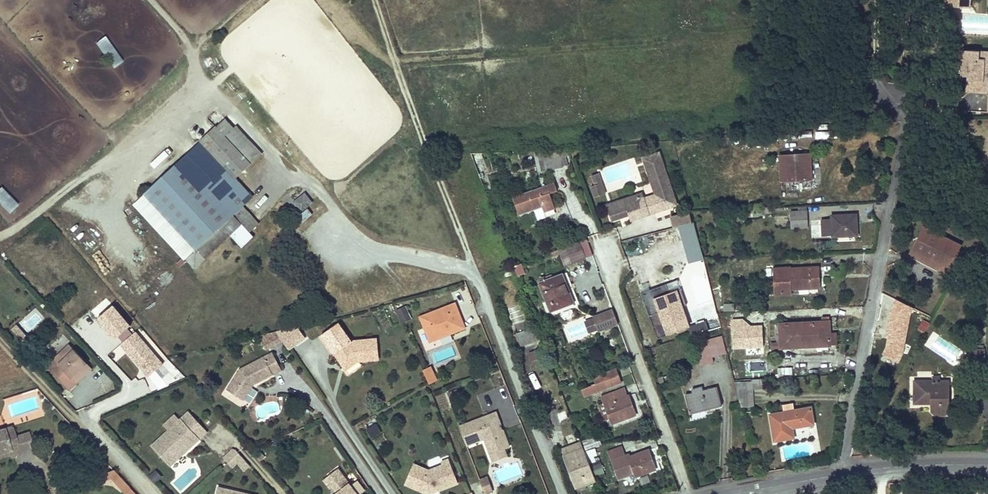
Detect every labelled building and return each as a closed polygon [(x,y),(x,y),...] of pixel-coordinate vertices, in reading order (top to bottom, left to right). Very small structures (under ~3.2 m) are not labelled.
[(114,67),(124,60),(106,34),(96,41),(114,67)] [(979,57),(980,47),(962,46),(961,72),(968,73),(967,89),(987,90),(987,58),(979,57)] [(55,116),(41,100),(30,109),(51,132),(62,123),(55,116)] [(225,118),(216,126),(250,163),(259,155),(225,118)] [(234,177),(250,163),(216,126),(201,141),(234,177)] [(201,141),(145,192),(197,248),(235,214),(244,206),(225,185),(234,177),(201,141)] [(570,152),(534,155),(537,169),(532,170),(534,176),(539,175),(544,175),(549,175),(565,171),(564,168),(569,167),(567,159),(572,158),(570,152)] [(778,154),(780,180),(810,177),(808,152),(778,154)] [(629,220),(675,206),(658,153),(641,159),(645,169),(649,168),(655,188),(658,187),(660,193),(653,196),(636,201),(634,194),(605,203),(610,219),(627,213),(629,220)] [(655,188),(649,168),(645,169),(653,196),(660,193),(658,187),(655,188)] [(597,170),(590,172),(593,182),(590,183),(593,194),(601,192),(598,181),(600,181),(597,170)] [(19,203),(2,186),(0,188),(0,202),(10,212),(19,203)] [(552,202),(560,199),(557,190),(516,206),(521,222),(537,216),(545,214),(546,220),(557,216),(552,202)] [(304,197),(294,206),(300,214),(311,206),(304,197)] [(244,206),(235,214),(250,231),(259,223),(244,206)] [(686,262),(700,260),(692,210),(669,214),(671,225),(679,224),(686,262)] [(791,228),(808,227),(807,210),(790,211),(791,228)] [(833,235),(858,233),(857,213),(831,215),(832,217),(822,218),(823,234),(833,233),(833,235)] [(250,231),(235,214),(197,248),(205,257),(231,233),(242,244),(253,234),(250,231)] [(546,220),(545,214),(537,216),(540,226),(548,224),(546,220)] [(669,215),(656,218),(659,230),(672,227),(669,215)] [(910,252),(948,271),(962,244),(923,225),(910,252)] [(579,242),(557,250),(563,266),(585,258),(579,242)] [(514,265),(516,274),(524,273),(522,264),(514,265)] [(792,288),(822,286),(821,267),(792,269),(791,265),(773,267),(775,294),(792,293),(792,288)] [(549,309),(571,301),(560,274),(538,283),(549,309)] [(666,290),(649,296),(652,303),(657,301),(661,314),(667,331),(687,324),(683,311),(677,295),(668,298),(666,290)] [(685,292),(677,295),(683,311),(690,309),(685,292)] [(910,313),(914,307),(897,299),(888,313),(887,337),(882,352),(900,361),(904,352),(910,313)] [(657,301),(652,303),(648,304),(652,317),(661,314),(657,301)] [(465,327),(455,302),(419,316),(429,341),(465,327)] [(508,307),(513,324),(525,320),(520,303),(508,307)] [(112,305),(97,318),(115,338),(129,325),(112,305)] [(405,306),(396,310),(402,322),(410,318),(405,306)] [(618,325),(613,309),(593,316),(598,331),(618,325)] [(729,320),(739,319),(739,311),(729,312),(729,320)] [(781,346),(831,343),(830,331),(829,319),(780,321),(781,339),(781,346)] [(569,342),(588,335),(583,320),(564,327),(569,342)] [(744,322),(744,333),(752,332),(752,328),(760,328),(760,321),(744,322)] [(351,341),(338,322),(321,334),(345,366),(355,359),(376,358),(375,339),(351,341)] [(283,342),(288,349),(305,338),(296,326),(276,332),(283,342)] [(522,346),(534,341),(530,330),(517,335),(522,346)] [(163,363),(135,332),(120,345),(149,376),(163,363)] [(276,332),(260,336),(267,350),(283,342),(276,332)] [(76,349),(70,343),(54,359),(60,364),(76,349)] [(77,382),(72,377),(88,363),(76,349),(60,364),(54,359),(49,364),(70,388),(77,382)] [(714,361),(722,359),(720,351),(701,356),(704,373),(716,371),(714,361)] [(254,382),(279,369),(271,353),(241,368),(228,388),(243,398),(254,382)] [(93,368),(88,363),(72,377),(77,382),(93,368)] [(423,370),(430,384),(438,380),(431,366),(423,370)] [(590,383),(580,388),(583,397),(621,382),(616,367),(588,378),(590,383)] [(930,414),(948,415),(949,379),(916,378),(916,399),(931,400),(930,414)] [(626,385),(605,393),(611,410),(617,425),(618,430),(641,422),(634,401),(632,402),(626,385)] [(772,388),(760,388),(760,399),(773,398),(772,388)] [(738,391),(744,418),(759,417),(754,390),(738,391)] [(696,423),(728,415),(723,397),(710,399),(707,394),(702,395),(703,401),(690,405),(696,423)] [(617,425),(611,410),(603,413),(608,429),(617,425)] [(787,421),(797,419),(796,411),(785,413),(787,421)] [(205,430),(188,412),(180,421),(169,430),(167,432),(152,446),(169,464),(205,430)] [(180,421),(175,415),(162,426),(167,432),(169,430),(180,421)] [(816,434),(815,417),(797,419),(787,421),(775,423),(779,451),(798,448),(796,438),(816,434)] [(506,418),(468,433),(477,453),(494,446),(500,460),(516,454),(520,452),(506,418)] [(376,424),(367,429),(371,437),(381,432),(376,424)] [(5,450),(14,447),(16,454),(22,452),(18,437),(15,427),(5,430),(5,428),(0,429),(0,451),(5,450)] [(31,433),(18,437),(22,452),(35,447),(31,433)] [(600,443),(597,435),(582,439),(584,448),(600,443)] [(16,454),(14,447),(5,450),(8,457),(16,454)] [(233,448),(222,458),(227,463),(236,454),(238,452),(233,448)] [(587,450),(566,459),(581,493),(590,493),(602,489),(589,458),(587,450)] [(236,454),(251,470),(253,467),(238,452),(236,454)] [(251,470),(236,454),(227,463),(231,468),(237,463),(247,474),(251,470)] [(516,454),(500,460),(503,467),(519,461),(516,454)] [(274,468),(263,456),(257,459),(269,472),(274,468)] [(444,470),(451,467),(448,459),(441,461),(442,464),(444,470)] [(643,484),(660,478),(653,459),(636,465),(635,463),(618,469),(624,486),(641,480),(643,484)] [(412,464),(404,484),(428,493),(429,493),(434,492),(433,489),(437,487),(438,490),(457,482),(451,467),(444,470),(442,464),(428,470),(412,464)] [(155,469),(149,474),(156,482),(162,476),(155,469)] [(336,469),(325,478),(338,492),(336,493),(358,493),(336,469)] [(491,487),(494,493),(504,493),(498,483),(491,487)]
